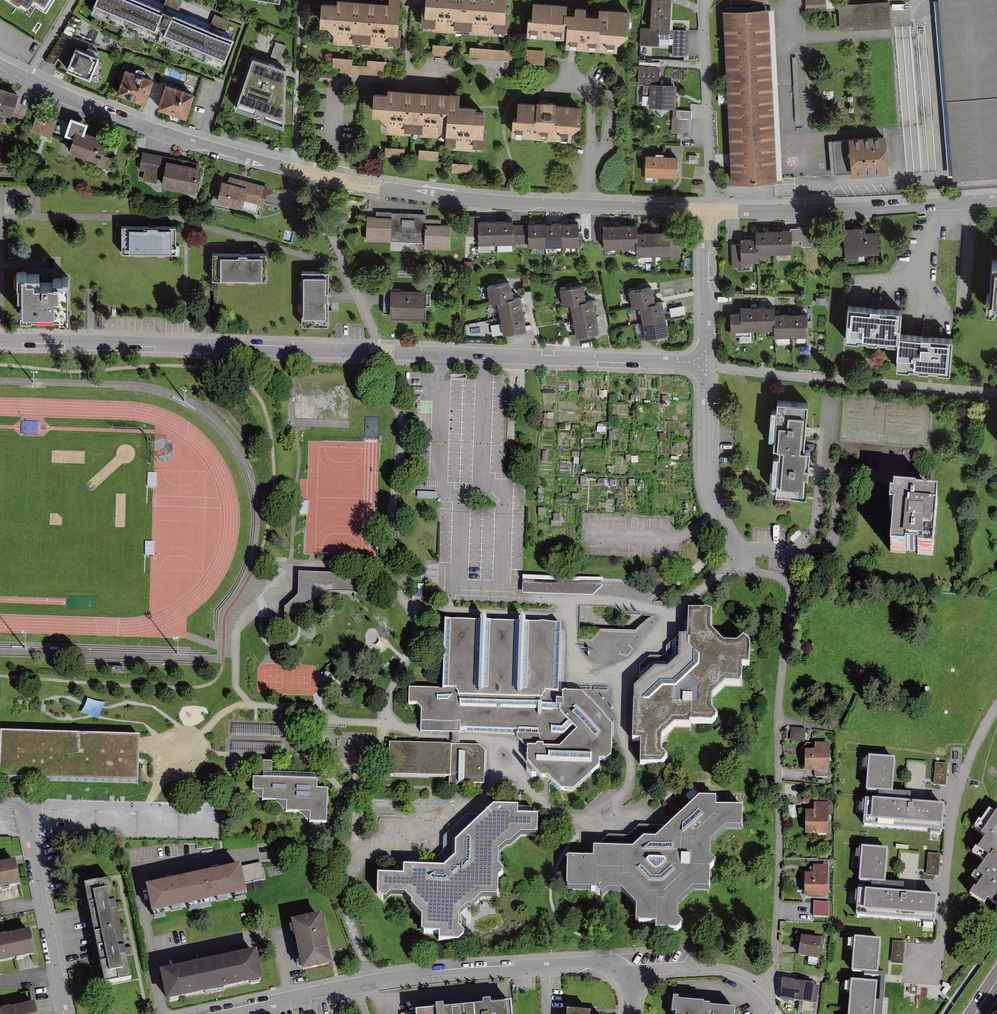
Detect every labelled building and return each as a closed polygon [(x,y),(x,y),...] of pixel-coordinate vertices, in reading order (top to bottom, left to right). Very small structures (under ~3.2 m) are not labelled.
[(31,14),(36,5),(48,13),(56,0),(8,0),(31,14)] [(146,0),(96,0),(93,6),(136,24),(146,0)] [(189,18),(146,0),(136,24),(179,42),(189,18)] [(321,4),(320,26),(333,27),(332,42),(399,46),(402,0),(388,0),(388,2),(357,0),(337,0),(337,5),(321,4)] [(424,29),(509,33),(511,0),(426,0),(424,29)] [(669,32),(671,0),(651,0),(650,28),(640,27),(640,44),(659,45),(659,32),(669,32)] [(806,9),(825,8),(825,0),(805,0),(806,9)] [(840,30),(891,27),(890,0),(889,0),(838,3),(840,30)] [(954,180),(996,176),(996,0),(939,0),(954,180)] [(569,3),(534,2),(533,16),(527,16),(526,37),(567,39),(566,48),(620,51),(621,45),(629,35),(631,11),(598,9),(598,15),(586,14),(587,7),(577,7),(576,15),(568,14),(569,3)] [(770,7),(727,9),(734,182),(778,180),(770,7)] [(232,37),(189,18),(179,42),(222,61),(232,37)] [(672,55),(686,56),(688,29),(673,29),(672,55)] [(276,42),(273,57),(283,59),(286,44),(276,42)] [(454,46),(436,45),(436,54),(454,54),(454,46)] [(99,59),(75,49),(66,69),(90,79),(99,59)] [(514,51),(471,49),(471,56),(514,58),(514,51)] [(546,51),(527,50),(527,61),(545,62),(546,51)] [(286,66),(253,55),(236,104),(237,104),(236,107),(258,115),(257,117),(283,126),(286,66)] [(353,59),(334,58),(333,73),(388,75),(388,61),(367,60),(367,66),(353,66),(353,59)] [(649,106),(675,108),(677,84),(659,83),(660,67),(639,65),(638,83),(643,83),(643,94),(649,95),(649,106)] [(154,77),(125,67),(118,88),(146,98),(154,77)] [(194,90),(165,82),(158,105),(187,113),(194,90)] [(0,87),(0,110),(12,113),(18,92),(0,87)] [(388,95),(374,94),(373,117),(379,117),(387,124),(386,133),(444,135),(444,145),(481,147),(483,113),(473,112),(474,106),(459,105),(460,94),(388,91),(388,95)] [(583,108),(519,103),(518,119),(512,119),(511,139),(572,143),(572,134),(581,126),(583,108)] [(678,139),(692,139),(692,110),(673,110),(673,132),(678,132),(678,139)] [(60,121),(39,114),(33,133),(53,140),(60,121)] [(68,151),(100,162),(108,139),(85,131),(88,121),(70,115),(64,134),(73,137),(68,151)] [(888,138),(836,141),(838,177),(890,174),(888,138)] [(406,149),(387,149),(387,158),(406,159),(406,149)] [(440,151),(421,150),(420,158),(439,160),(440,151)] [(680,158),(649,155),(647,178),(678,181),(680,158)] [(202,169),(144,156),(139,180),(196,193),(202,169)] [(474,164),(454,163),(454,172),(474,173),(474,164)] [(268,191),(226,178),(221,195),(263,208),(268,191)] [(451,219),(369,215),(368,241),(450,245),(451,219)] [(478,244),(496,243),(496,219),(478,220),(478,244)] [(496,243),(514,243),(513,219),(496,219),(496,243)] [(637,223),(620,224),(621,247),(636,247),(636,239),(638,239),(638,231),(637,223)] [(620,224),(603,224),(603,248),(621,247),(620,224)] [(562,225),(545,226),(545,249),(562,248),(562,225)] [(562,225),(562,248),(579,248),(579,225),(562,225)] [(528,226),(529,249),(545,249),(545,226),(528,226)] [(793,226),(775,227),(776,249),(794,248),(793,226)] [(775,227),(757,228),(759,250),(776,249),(775,227)] [(178,229),(124,228),(124,253),(178,254),(178,229)] [(867,229),(846,230),(848,260),(879,258),(877,234),(868,234),(867,229)] [(654,254),(671,254),(670,230),(653,231),(654,254)] [(637,255),(654,254),(653,231),(638,231),(638,239),(636,239),(636,247),(637,255)] [(757,235),(742,236),(743,260),(759,260),(757,235)] [(267,256),(214,256),(215,281),(267,280),(267,256)] [(327,274),(304,274),(303,320),(327,320),(327,274)] [(70,277),(19,277),(20,316),(70,316),(70,277)] [(512,282),(488,286),(491,304),(497,303),(503,335),(527,330),(521,298),(515,299),(512,282)] [(585,285),(561,289),(564,307),(571,306),(576,338),(601,334),(595,301),(588,302),(585,285)] [(654,287),(630,291),(633,308),(639,307),(645,339),(669,335),(664,303),(657,304),(654,287)] [(424,294),(393,292),(391,319),(423,321),(424,294)] [(743,314),(733,314),(733,331),(775,330),(775,339),(809,338),(808,314),(777,315),(776,307),(742,308),(743,314)] [(897,344),(898,334),(900,311),(848,307),(845,340),(897,344)] [(951,338),(898,334),(897,344),(895,368),(948,373),(951,338)] [(810,404),(776,402),(773,448),(781,449),(778,494),(808,496),(811,449),(807,449),(810,404)] [(940,499),(895,496),(890,556),(935,559),(940,499)] [(324,599),(324,593),(360,594),(361,574),(298,572),(297,596),(284,608),(283,628),(296,628),(297,611),(311,598),(324,599)] [(523,580),(523,595),(593,597),(603,587),(603,583),(523,580)] [(712,614),(689,614),(689,639),(678,639),(668,648),(664,657),(650,657),(640,668),(641,683),(634,691),(634,743),(642,743),(642,766),(660,767),(667,760),(663,755),(663,738),(677,725),(714,727),(718,719),(715,714),(714,698),(727,686),(744,686),(745,668),(750,668),(750,648),(743,643),(738,648),(722,647),(710,632),(712,614)] [(561,625),(446,622),(442,689),(409,690),(410,703),(419,705),(423,711),(422,730),(449,731),(515,733),(526,748),(525,766),(540,777),(550,777),(564,793),(575,793),(612,758),(612,727),(581,694),(559,694),(561,625)] [(83,714),(100,720),(106,705),(88,699),(83,714)] [(285,727),(233,725),(233,735),(284,737),(285,727)] [(805,741),(805,729),(792,729),(792,741),(805,741)] [(1,734),(0,758),(0,781),(138,785),(139,738),(1,734)] [(284,744),(232,743),(232,753),(284,754),(284,744)] [(481,747),(390,745),(390,776),(450,779),(450,788),(457,788),(460,784),(485,785),(486,752),(481,747)] [(815,751),(807,751),(806,772),(831,772),(831,745),(815,745),(815,751)] [(895,762),(869,760),(867,794),(892,796),(895,762)] [(950,766),(937,764),(935,784),(948,785),(950,766)] [(274,765),(263,765),(263,780),(253,780),(253,793),(263,793),(263,803),(287,803),(287,814),(309,814),(309,825),(328,826),(328,791),(318,790),(319,777),(274,776),(274,765)] [(595,861),(569,860),(568,889),(598,891),(603,898),(608,892),(623,893),(639,909),(637,925),(654,926),(655,935),(676,934),(683,927),(675,921),(676,907),(694,892),(710,892),(710,872),(715,865),(708,859),(709,843),(728,831),(745,832),(744,811),(716,810),(716,799),(700,800),(670,827),(641,828),(633,836),(609,836),(595,850),(595,861)] [(815,811),(808,811),(807,835),(830,835),(831,804),(815,803),(815,811)] [(945,809),(867,803),(865,828),(943,834),(945,809)] [(506,847),(510,847),(522,836),(536,837),(536,834),(538,834),(538,816),(518,816),(518,807),(494,806),(455,842),(455,858),(444,868),(403,867),(403,876),(378,875),(377,896),(382,901),(383,900),(385,902),(391,896),(404,896),(411,904),(411,908),(421,919),(421,934),(423,934),(423,935),(439,936),(438,943),(459,944),(464,938),(463,937),(465,936),(459,930),(460,916),(468,909),(471,909),(481,899),(497,900),(497,897),(498,897),(499,880),(503,876),(503,875),(504,873),(498,867),(499,854),(506,847)] [(991,812),(979,828),(984,833),(983,835),(988,839),(979,851),(989,858),(976,875),(983,881),(971,897),(984,907),(988,902),(996,908),(996,906),(996,814),(996,815),(991,812)] [(888,852),(863,849),(860,883),(886,885),(888,852)] [(941,856),(929,855),(927,874),(940,876),(941,856)] [(0,865),(0,892),(19,888),(14,862),(0,865)] [(261,863),(241,867),(245,884),(265,879),(261,863)] [(241,865),(193,875),(199,904),(247,893),(245,884),(241,867),(241,865)] [(815,874),(806,874),(806,898),(829,898),(829,865),(815,865),(815,874)] [(193,875),(146,886),(152,914),(199,904),(193,875)] [(112,883),(84,888),(103,987),(130,982),(112,883)] [(938,899),(860,893),(858,918),(936,924),(938,899)] [(302,974),(332,967),(321,916),(291,923),(302,974)] [(0,934),(0,959),(35,952),(30,929),(0,934)] [(821,939),(802,936),(799,955),(818,958),(821,939)] [(882,942),(856,940),(854,974),(879,976),(882,942)] [(907,945),(894,944),(892,963),(905,965),(907,945)] [(255,955),(162,974),(168,1004),(261,985),(255,955)] [(795,985),(783,983),(780,1000),(793,1002),(793,999),(816,1002),(819,984),(795,981),(795,985)] [(850,983),(848,1013),(875,1013),(877,985),(850,983)] [(674,1002),(673,1012),(680,1012),(680,1013),(734,1013),(734,1012),(704,1009),(704,1004),(674,1002)] [(0,1010),(0,1013),(37,1013),(34,1003),(0,1010)] [(404,1012),(404,1013),(512,1013),(511,1003),(404,1012)]
